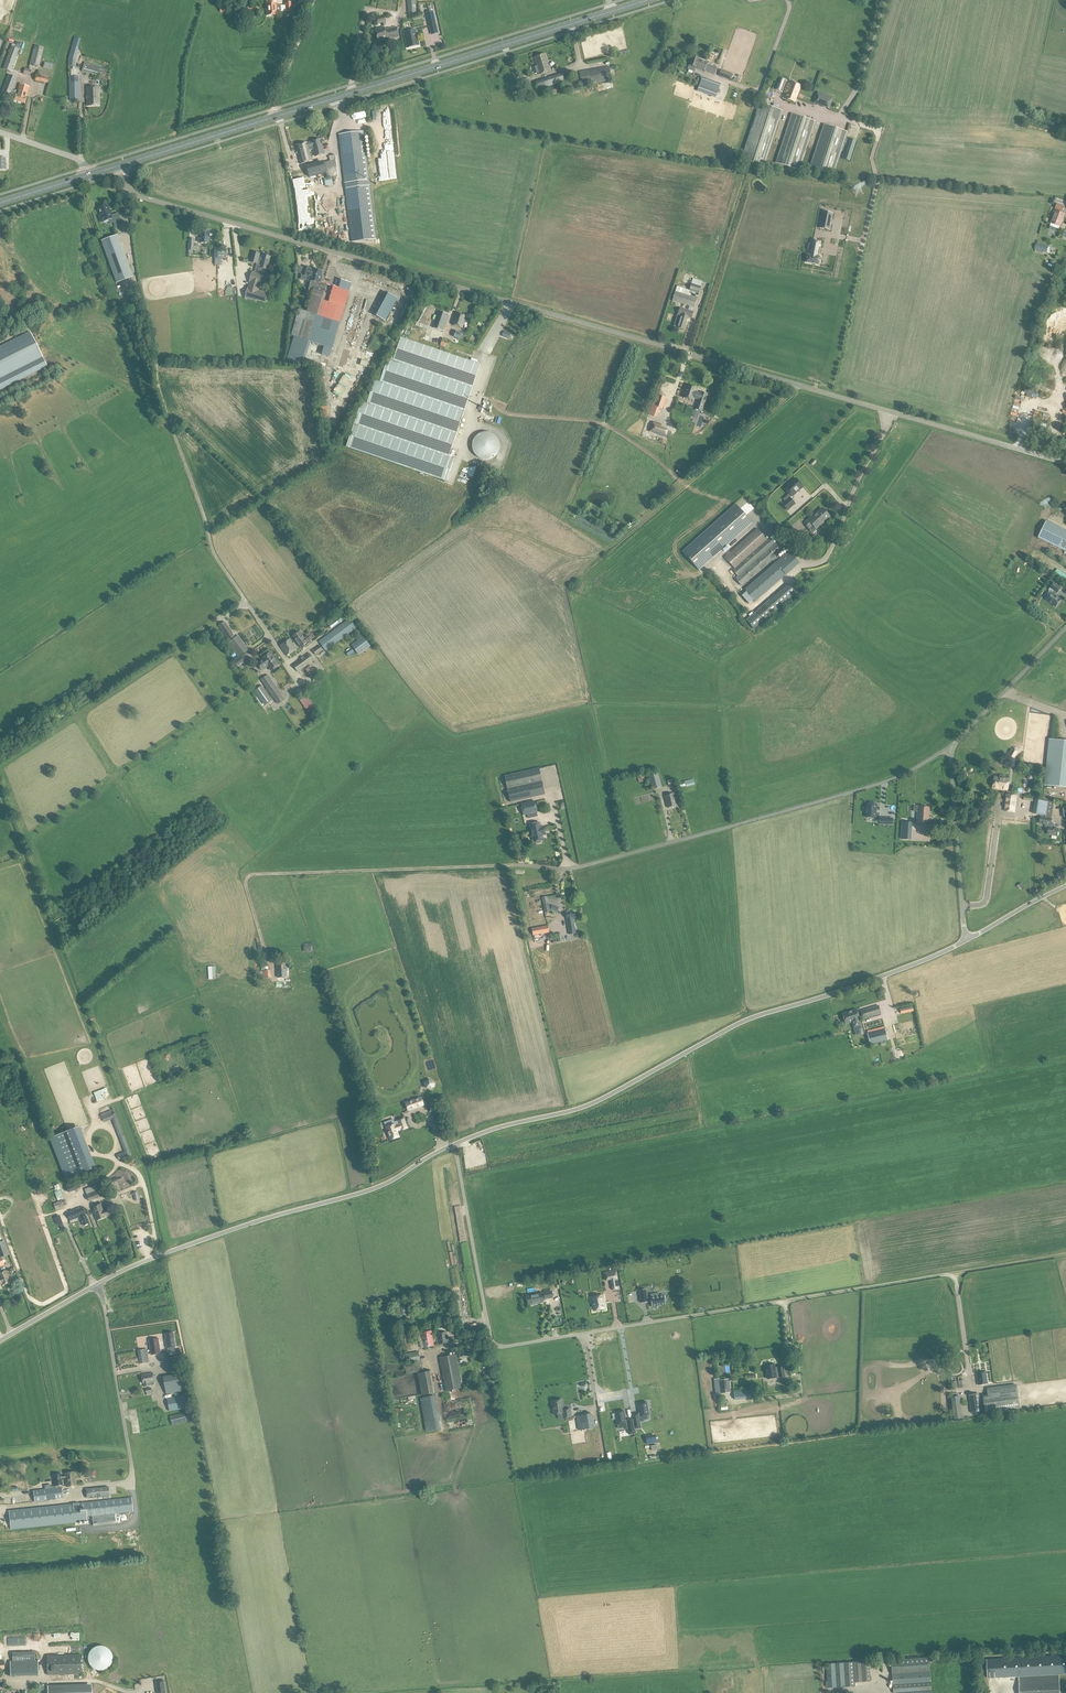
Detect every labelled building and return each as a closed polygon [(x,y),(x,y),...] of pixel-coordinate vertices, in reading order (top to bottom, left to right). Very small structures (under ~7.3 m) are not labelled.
[(416,0),(408,0),(409,13),(416,13),(416,0)] [(267,3),(266,3),(266,7),(267,10),(267,15),(278,14),(278,11),(285,11),(286,12),(294,11),(293,2),(285,2),(285,6),(278,7),(277,2),(276,2),(267,3)] [(432,19),(428,19),(430,28),(437,27),(435,18),(432,19)] [(385,27),(384,28),(375,30),(378,40),(386,38),(387,39),(399,37),(397,26),(385,29),(385,27)] [(404,32),(407,48),(419,45),(416,30),(404,32)] [(72,46),(71,50),(77,51),(78,48),(81,39),(75,37),(72,46)] [(30,64),(39,67),(42,54),(44,54),(46,49),(44,48),(34,45),(30,64)] [(3,69),(11,72),(19,49),(11,47),(3,69)] [(534,57),(537,66),(533,67),(535,74),(539,73),(539,74),(550,70),(545,54),(534,57)] [(688,69),(694,71),(696,67),(704,70),(707,62),(699,59),(700,58),(692,56),(689,65),(690,65),(688,69)] [(84,63),(82,71),(90,73),(98,76),(99,73),(102,74),(104,68),(84,63)] [(705,67),(704,70),(715,74),(718,68),(713,66),(708,64),(707,64),(705,67)] [(107,68),(104,68),(104,71),(107,71),(107,80),(115,80),(115,66),(107,66),(107,68)] [(582,86),(590,84),(612,80),(609,66),(587,70),(579,72),(582,86)] [(732,74),(721,69),(719,75),(730,79),(732,74)] [(49,77),(46,76),(47,73),(38,71),(37,74),(36,73),(35,80),(48,83),(49,77)] [(565,81),(565,80),(563,73),(535,82),(538,89),(565,81)] [(1,92),(11,95),(12,90),(17,78),(8,75),(1,92)] [(80,100),(80,88),(80,77),(69,77),(69,100),(80,100)] [(779,77),(775,89),(782,92),(786,80),(779,77)] [(784,98),(795,102),(801,85),(790,81),(789,84),(788,85),(787,88),(788,89),(784,98)] [(19,84),(18,88),(17,92),(12,91),(11,95),(14,95),(13,100),(24,104),(29,87),(19,84)] [(699,85),(697,91),(716,98),(718,91),(699,85)] [(99,88),(87,88),(87,106),(99,105),(99,88)] [(834,97),(818,91),(814,102),(830,108),(834,97)] [(783,111),(779,110),(759,104),(740,161),(764,169),(783,111)] [(775,164),(797,171),(799,172),(816,122),(792,114),(775,164)] [(809,170),(823,174),(833,178),(848,133),(824,125),(809,170)] [(364,132),(339,135),(352,242),(377,239),(364,132)] [(311,142),(308,143),(310,149),(313,148),(315,155),(324,152),(320,139),(311,141),(311,142)] [(308,143),(308,142),(296,145),(300,163),(313,160),(310,149),(308,143)] [(306,176),(323,172),(321,165),(304,170),(306,176)] [(294,172),(288,173),(296,233),(313,230),(304,170),(300,171),(294,172)] [(333,185),(332,177),(324,179),(326,186),(333,185)] [(319,214),(313,181),(307,182),(312,215),(319,214)] [(112,215),(108,205),(99,208),(100,211),(100,212),(100,213),(100,212),(102,216),(100,217),(102,222),(109,220),(109,219),(112,218),(114,223),(121,220),(118,213),(112,215)] [(1050,223),(1051,224),(1050,226),(1049,229),(1058,232),(1059,229),(1060,227),(1065,214),(1062,213),(1062,212),(1056,209),(1056,210),(1054,210),(1051,218),(1052,219),(1050,223)] [(819,217),(818,221),(816,221),(815,227),(826,229),(829,213),(818,211),(817,217),(819,217)] [(200,243),(209,243),(210,237),(214,238),(214,231),(210,231),(210,230),(201,230),(200,238),(199,238),(198,242),(200,242),(200,243)] [(133,277),(118,235),(102,241),(117,283),(133,277)] [(189,239),(188,250),(197,251),(198,247),(194,246),(195,239),(189,239)] [(808,255),(808,254),(806,262),(818,265),(820,257),(818,257),(821,245),(811,243),(808,255)] [(1049,246),(1036,243),(1034,249),(1047,253),(1049,246)] [(222,259),(223,250),(222,249),(222,248),(215,247),(214,259),(222,259)] [(260,261),(261,258),(259,257),(260,254),(253,252),(250,262),(257,264),(258,261),(260,261)] [(258,261),(257,264),(254,272),(264,275),(265,276),(271,257),(263,255),(262,258),(261,258),(260,261),(258,261)] [(302,274),(301,275),(302,275),(308,277),(308,276),(312,277),(309,289),(313,290),(313,289),(315,290),(317,281),(321,282),(323,276),(322,276),(323,271),(314,269),(314,270),(310,269),(311,268),(304,266),(304,267),(303,269),(302,273),(302,274)] [(252,272),(245,298),(256,302),(264,275),(254,272),(252,272)] [(332,286),(328,302),(337,305),(345,307),(349,292),(348,292),(351,283),(341,280),(339,288),(332,286)] [(322,283),(317,281),(315,290),(325,293),(327,284),(326,284),(322,283)] [(692,284),(690,290),(699,293),(701,287),(697,285),(692,284)] [(307,310),(306,312),(316,315),(320,300),(324,301),(327,293),(325,293),(315,290),(313,289),(313,290),(311,295),(307,310)] [(675,291),(672,300),(694,307),(697,298),(694,298),(683,294),(675,291)] [(309,339),(308,340),(313,341),(333,347),(345,307),(337,305),(328,302),(324,301),(320,300),(316,315),(309,339)] [(348,324),(354,326),(361,304),(357,303),(353,315),(351,314),(348,324)] [(694,311),(689,310),(680,307),(678,314),(682,315),(680,320),(678,327),(684,329),(687,322),(685,321),(687,316),(692,318),(694,311)] [(292,308),(289,335),(293,336),(293,337),(298,338),(299,337),(306,312),(292,308)] [(439,311),(437,316),(446,320),(448,314),(439,311)] [(306,312),(299,337),(308,340),(309,339),(316,315),(306,312)] [(470,319),(466,317),(466,316),(456,312),(452,324),(462,328),(465,321),(468,323),(470,319)] [(442,331),(446,320),(437,316),(433,328),(442,331)] [(14,372),(43,357),(30,331),(0,346),(0,379),(14,372)] [(456,331),(454,337),(460,339),(462,333),(456,331)] [(394,362),(472,388),(480,365),(402,338),(394,362)] [(335,369),(338,363),(333,360),(330,367),(335,369)] [(472,388),(394,362),(388,360),(380,382),(376,381),(368,404),(363,402),(355,425),(449,457),(472,388)] [(335,369),(328,382),(336,386),(339,380),(337,379),(339,375),(341,376),(343,372),(335,369)] [(687,384),(683,397),(693,400),(694,398),(699,399),(696,408),(702,411),(708,394),(701,392),(701,393),(696,391),(697,388),(687,384)] [(665,398),(660,396),(656,406),(660,408),(662,408),(665,398)] [(483,408),(485,399),(480,398),(477,406),(483,408)] [(656,406),(652,405),(649,415),(656,417),(660,408),(656,406)] [(653,422),(650,432),(658,435),(661,425),(653,422)] [(449,457),(355,425),(347,448),(441,480),(449,457)] [(472,445),(472,446),(472,447),(472,448),(473,449),(473,450),(473,451),(474,452),(474,453),(475,454),(476,455),(476,456),(477,456),(478,457),(479,457),(480,458),(481,459),(482,459),(483,459),(484,459),(485,460),(487,460),(488,459),(489,459),(491,459),(492,458),(494,457),(495,456),(496,455),(497,455),(497,454),(498,453),(499,452),(499,451),(499,450),(499,449),(500,448),(500,447),(500,446),(500,445),(500,444),(500,443),(499,442),(499,441),(499,440),(498,439),(498,438),(497,437),(496,436),(495,436),(495,435),(494,434),(492,433),(491,433),(490,433),(489,432),(487,432),(486,432),(485,432),(484,432),(483,432),(482,432),(481,433),(480,433),(480,434),(479,434),(478,435),(477,435),(477,436),(476,436),(475,437),(475,438),(474,439),(474,440),(473,440),(473,441),(473,442),(473,443),(472,443),(472,444),(472,445)] [(790,484),(785,488),(790,493),(788,495),(790,498),(792,496),(803,486),(796,478),(791,483),(792,483),(790,484)] [(825,485),(820,489),(824,494),(829,489),(825,485)] [(750,491),(748,493),(754,500),(757,498),(750,491)] [(790,498),(782,504),(787,510),(795,503),(790,498)] [(752,523),(735,505),(682,552),(699,571),(752,523)] [(805,522),(810,528),(815,524),(818,527),(830,517),(826,512),(825,512),(822,508),(813,517),(812,516),(805,522)] [(1047,522),(1039,538),(1065,552),(1065,531),(1047,522)] [(737,567),(736,565),(767,539),(757,528),(723,556),(735,569),(737,567)] [(769,542),(733,571),(737,576),(736,577),(738,580),(742,576),(739,573),(771,545),(769,542)] [(737,581),(741,586),(774,556),(776,558),(784,551),(781,548),(774,554),(771,551),(737,581)] [(789,550),(745,589),(756,601),(786,575),(800,563),(789,550)] [(1040,554),(1036,560),(1043,566),(1048,561),(1040,554)] [(1048,596),(1048,597),(1046,600),(1056,607),(1061,600),(1055,595),(1057,592),(1058,593),(1061,588),(1054,583),(1049,589),(1049,591),(1048,594),(1047,595),(1048,596)] [(788,584),(764,605),(772,614),(796,592),(788,584)] [(772,614),(764,605),(747,621),(755,630),(772,614)] [(327,623),(331,628),(345,618),(342,613),(327,623)] [(350,618),(319,642),(326,651),(357,627),(350,618)] [(235,636),(225,622),(219,626),(229,640),(235,636)] [(299,632),(293,636),(296,640),(302,636),(299,632)] [(239,656),(248,650),(238,636),(229,643),(239,656)] [(302,636),(296,640),(302,649),(305,647),(304,645),(311,640),(308,636),(304,639),(302,636)] [(363,636),(361,637),(351,645),(359,655),(371,646),(363,636)] [(280,646),(286,656),(297,648),(290,639),(280,646)] [(319,646),(313,651),(316,655),(323,650),(319,646)] [(350,651),(347,646),(340,651),(344,656),(350,651)] [(263,659),(257,663),(261,669),(268,665),(271,670),(270,670),(271,671),(272,669),(274,669),(277,667),(277,666),(279,665),(270,652),(263,658),(263,659)] [(312,662),(307,654),(293,664),(298,672),(312,662)] [(235,663),(238,666),(246,660),(244,656),(235,663)] [(303,668),(307,674),(313,670),(309,665),(303,668)] [(268,675),(261,680),(274,698),(281,694),(281,693),(268,675)] [(255,691),(265,705),(273,700),(262,686),(255,691)] [(307,693),(298,697),(305,713),(314,709),(307,693)] [(1058,740),(1049,739),(1045,785),(1065,787),(1065,741),(1058,740)] [(1012,758),(1014,758),(1018,752),(1018,750),(1015,748),(1013,749),(1009,755),(1010,757),(1012,758)] [(545,794),(539,768),(504,776),(510,802),(545,794)] [(651,772),(648,773),(652,790),(662,787),(658,773),(652,775),(651,772)] [(643,775),(637,776),(639,783),(645,781),(643,775)] [(995,777),(993,788),(1008,790),(1009,779),(1005,779),(1006,775),(1000,775),(999,778),(995,777)] [(679,783),(680,788),(686,786),(686,787),(695,785),(693,779),(679,783)] [(677,805),(674,793),(665,796),(668,808),(677,805)] [(1007,794),(1004,811),(1015,813),(1017,796),(1007,794)] [(1048,801),(1035,799),(1033,814),(1046,816),(1048,801)] [(535,801),(521,804),(523,815),(538,812),(535,801)] [(1048,801),(1046,816),(1051,817),(1052,817),(1054,802),(1048,801)] [(867,804),(866,818),(876,818),(877,805),(867,804)] [(917,823),(929,824),(930,807),(914,807),(914,809),(915,809),(914,812),(917,812),(917,823)] [(1041,817),(1040,823),(1046,824),(1051,825),(1052,823),(1052,819),(1041,817)] [(540,822),(530,824),(534,842),(536,842),(538,844),(541,843),(542,841),(544,840),(543,836),(546,835),(544,826),(541,827),(540,822)] [(902,822),(901,839),(910,839),(911,823),(902,822)] [(1046,824),(1045,826),(1047,828),(1049,829),(1048,835),(1058,836),(1059,829),(1054,828),(1055,825),(1053,823),(1052,823),(1051,825),(1046,824)] [(874,832),(884,832),(884,836),(894,836),(894,834),(901,834),(901,826),(880,826),(880,828),(874,828),(874,832)] [(548,896),(542,897),(545,913),(551,912),(548,896)] [(566,912),(569,934),(576,933),(573,918),(575,917),(575,912),(570,912),(570,911),(569,911),(567,911),(567,912),(566,912)] [(531,928),(533,936),(550,933),(548,925),(531,928)] [(277,964),(278,978),(287,977),(286,963),(277,964)] [(215,966),(208,967),(209,979),(216,979),(215,966)] [(263,971),(263,979),(271,978),(271,970),(263,971)] [(848,1001),(864,996),(862,992),(847,997),(848,1001)] [(906,994),(891,997),(893,1008),(908,1005),(906,994)] [(879,1005),(861,1011),(860,1011),(863,1019),(881,1014),(879,1005)] [(861,1026),(859,1019),(856,1010),(843,1014),(846,1024),(852,1022),(854,1028),(861,1026)] [(897,1045),(914,1042),(910,1020),(893,1023),(897,1045)] [(888,1040),(885,1029),(867,1033),(870,1045),(888,1040)] [(432,1088),(434,1082),(429,1079),(424,1083),(426,1089),(432,1088)] [(405,1102),(408,1111),(425,1106),(422,1097),(405,1102)] [(103,1117),(105,1122),(113,1119),(125,1152),(117,1155),(119,1160),(132,1155),(116,1113),(103,1117)] [(390,1140),(399,1137),(397,1130),(401,1128),(401,1130),(407,1128),(404,1119),(398,1121),(399,1124),(395,1125),(395,1124),(386,1127),(390,1140)] [(96,1168),(80,1127),(51,1138),(67,1179),(96,1168)] [(92,1186),(85,1189),(90,1202),(97,1199),(96,1197),(109,1192),(109,1193),(119,1189),(113,1174),(104,1178),(104,1180),(96,1183),(96,1181),(93,1182),(95,1186),(92,1187),(92,1186)] [(70,1183),(66,1185),(68,1190),(69,1192),(72,1191),(78,1189),(75,1181),(70,1183)] [(61,1190),(56,1192),(55,1192),(58,1201),(64,1198),(61,1190)] [(65,1207),(64,1206),(66,1205),(65,1201),(63,1202),(62,1200),(54,1204),(56,1210),(65,1207)] [(100,1203),(100,1205),(92,1208),(97,1220),(111,1215),(108,1206),(103,1207),(101,1203),(100,1203)] [(83,1207),(77,1209),(80,1217),(84,1226),(90,1223),(87,1217),(88,1217),(87,1214),(86,1215),(83,1207)] [(77,1209),(67,1213),(70,1221),(80,1217),(77,1209)] [(1,1257),(9,1254),(5,1241),(0,1243),(0,1257),(1,1257)] [(643,1271),(645,1280),(653,1278),(652,1276),(663,1274),(663,1276),(667,1276),(666,1267),(643,1271)] [(7,1270),(0,1273),(0,1280),(5,1278),(7,1283),(11,1282),(7,1270)] [(616,1270),(603,1273),(605,1280),(618,1277),(616,1270)] [(647,1298),(646,1289),(639,1290),(641,1303),(648,1302),(651,1301),(652,1307),(657,1306),(657,1307),(660,1306),(665,1305),(664,1296),(659,1296),(659,1293),(651,1294),(651,1298),(650,1298),(647,1298)] [(543,1292),(542,1293),(527,1296),(529,1305),(544,1302),(543,1301),(546,1301),(546,1299),(553,1298),(552,1291),(543,1292)] [(591,1296),(594,1309),(604,1308),(602,1294),(591,1296)] [(590,1295),(560,1299),(562,1318),(593,1314),(590,1295)] [(428,1308),(436,1310),(438,1302),(431,1300),(428,1308)] [(421,1333),(424,1347),(434,1345),(431,1331),(421,1333)] [(407,1332),(401,1334),(400,1334),(403,1351),(411,1350),(407,1332)] [(448,1343),(446,1332),(437,1334),(439,1345),(448,1343)] [(176,1351),(175,1346),(176,1346),(174,1333),(166,1334),(167,1338),(166,1339),(167,1348),(168,1348),(168,1352),(176,1351)] [(161,1353),(159,1338),(149,1340),(151,1355),(161,1353)] [(468,1351),(467,1348),(458,1350),(460,1359),(470,1357),(469,1351),(468,1351)] [(420,1361),(420,1360),(418,1352),(405,1354),(407,1363),(416,1361),(420,1361)] [(456,1354),(439,1357),(446,1391),(462,1388),(456,1354)] [(420,1361),(416,1361),(417,1365),(405,1367),(407,1375),(424,1371),(422,1360),(420,1360),(420,1361)] [(778,1368),(775,1369),(774,1364),(765,1365),(768,1379),(776,1377),(779,1376),(779,1377),(785,1377),(783,1367),(778,1368)] [(988,1383),(986,1372),(976,1374),(978,1385),(988,1383)] [(155,1385),(155,1382),(153,1373),(142,1375),(143,1384),(144,1384),(144,1387),(155,1385)] [(160,1387),(163,1387),(164,1393),(179,1391),(178,1379),(160,1381),(160,1387)] [(730,1392),(729,1379),(719,1380),(721,1394),(730,1392)] [(1019,1410),(1016,1384),(987,1388),(988,1396),(983,1397),(985,1414),(1019,1410)] [(979,1393),(969,1395),(971,1409),(981,1408),(979,1393)] [(186,1395),(167,1398),(170,1411),(188,1408),(186,1395)] [(435,1395),(421,1398),(427,1432),(441,1429),(435,1395)] [(562,1399),(552,1401),(554,1414),(564,1413),(565,1418),(572,1417),(570,1409),(564,1410),(562,1399)] [(634,1418),(636,1428),(642,1427),(640,1416),(641,1416),(650,1415),(648,1402),(639,1403),(641,1413),(640,1414),(640,1413),(633,1414),(634,1418)] [(636,1428),(634,1418),(628,1419),(628,1420),(627,1420),(625,1410),(616,1411),(618,1424),(627,1423),(628,1422),(630,1434),(637,1433),(636,1428)] [(191,1421),(188,1412),(170,1416),(172,1425),(191,1421)] [(592,1414),(577,1416),(579,1430),(594,1428),(592,1414)] [(644,1447),(644,1456),(654,1455),(653,1446),(644,1447)] [(65,1473),(65,1475),(61,1476),(62,1480),(66,1479),(67,1487),(76,1485),(74,1472),(65,1473)] [(61,1474),(53,1475),(54,1486),(55,1486),(59,1485),(63,1485),(62,1480),(61,1476),(61,1474)] [(51,1488),(48,1489),(50,1501),(63,1499),(61,1487),(59,1487),(55,1488),(51,1488)] [(108,1487),(86,1489),(87,1498),(109,1496),(108,1487)] [(45,1489),(33,1491),(35,1503),(50,1501),(48,1489),(45,1489)] [(133,1512),(132,1497),(86,1502),(87,1516),(133,1512)] [(86,1502),(73,1503),(74,1509),(75,1519),(75,1521),(87,1520),(87,1517),(87,1516),(86,1502)] [(75,1519),(74,1509),(73,1503),(9,1510),(11,1530),(75,1523),(75,1519)] [(109,1649),(108,1648),(107,1648),(106,1647),(105,1647),(104,1646),(103,1646),(102,1646),(101,1646),(100,1646),(99,1646),(98,1646),(97,1646),(96,1646),(95,1647),(94,1647),(93,1648),(92,1648),(92,1649),(91,1650),(90,1651),(89,1652),(89,1653),(88,1654),(88,1655),(88,1656),(88,1657),(88,1658),(88,1659),(88,1661),(88,1662),(89,1663),(90,1664),(90,1665),(91,1666),(92,1667),(93,1668),(94,1669),(95,1669),(96,1670),(97,1670),(98,1670),(99,1670),(100,1670),(101,1670),(102,1670),(103,1670),(104,1670),(105,1669),(106,1669),(107,1668),(108,1668),(109,1667),(109,1666),(110,1665),(111,1665),(111,1664),(112,1663),(112,1662),(112,1661),(112,1660),(113,1659),(113,1658),(113,1657),(112,1655),(112,1654),(112,1653),(111,1653),(111,1652),(110,1651),(110,1650),(109,1649)] [(13,1661),(35,1660),(35,1653),(13,1653),(13,1661)] [(46,1655),(47,1675),(81,1674),(81,1654),(46,1655)] [(987,1659),(988,1678),(1019,1677),(1057,1675),(1057,1674),(1065,1674),(1065,1655),(987,1659)] [(11,1676),(38,1675),(38,1660),(35,1660),(13,1661),(10,1661),(11,1676)] [(870,1661),(826,1663),(828,1688),(855,1687),(855,1682),(871,1681),(870,1661)] [(889,1666),(890,1692),(895,1692),(928,1692),(928,1686),(921,1686),(921,1683),(928,1682),(927,1664),(889,1666)] [(1019,1677),(1020,1692),(1060,1692),(1059,1675),(1057,1675),(1019,1677)] [(158,1692),(165,1692),(166,1692),(164,1680),(156,1681),(158,1692)] [(49,1692),(93,1692),(93,1685),(49,1686),(49,1692)]
